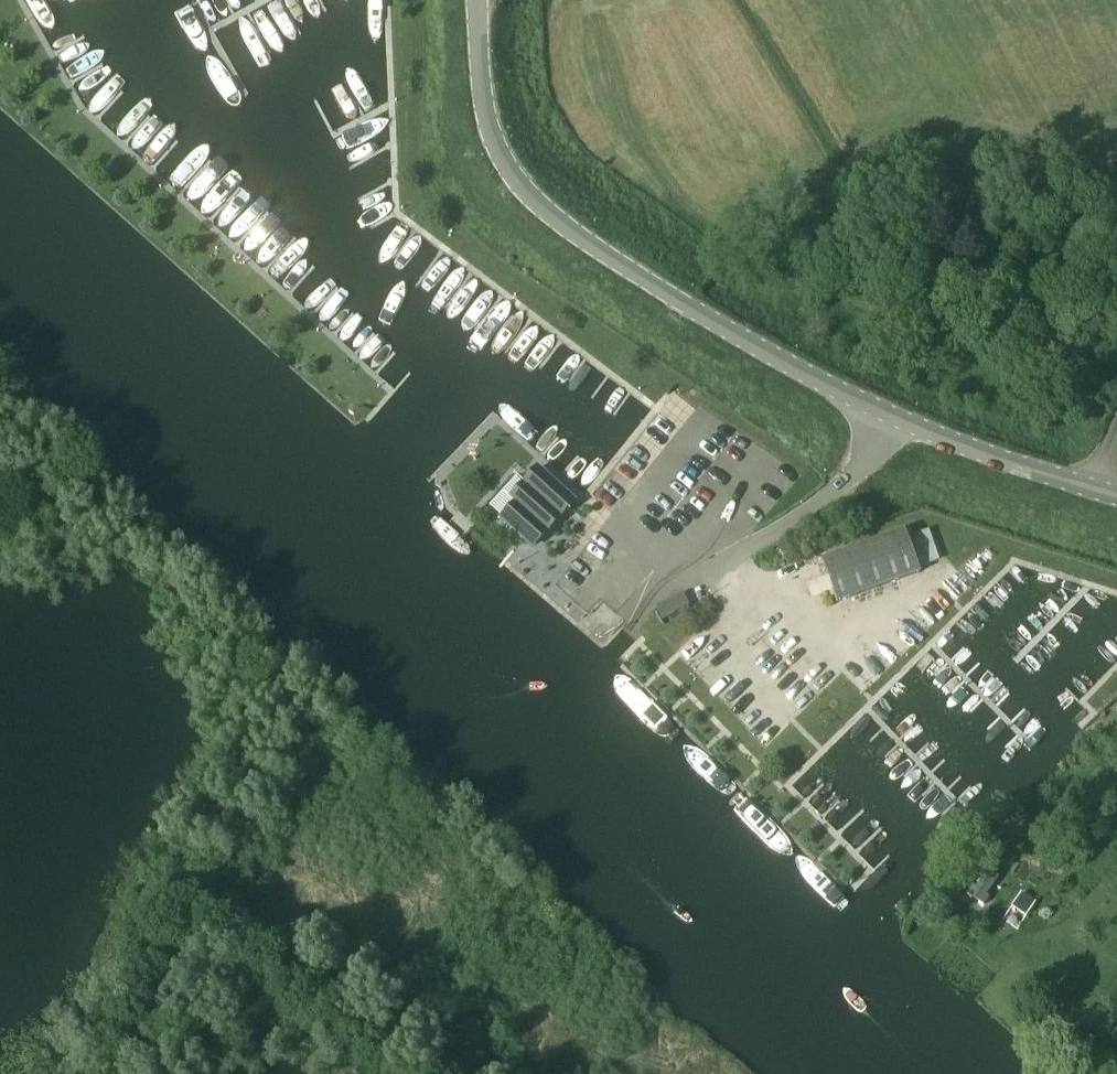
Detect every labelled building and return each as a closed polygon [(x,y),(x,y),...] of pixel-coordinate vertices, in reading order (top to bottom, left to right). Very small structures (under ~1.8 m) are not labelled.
[(517,506),(504,520),(534,547),(574,503),(539,471),(536,468),(509,498),(517,506)] [(907,533),(823,563),(820,564),(824,574),(827,573),(838,604),(922,574),(907,533)] [(973,887),(968,894),(984,906),(990,898),(986,895),(999,877),(986,868),(985,871),(973,887)] [(1021,894),(1012,908),(1027,918),(1036,904),(1021,894)]
